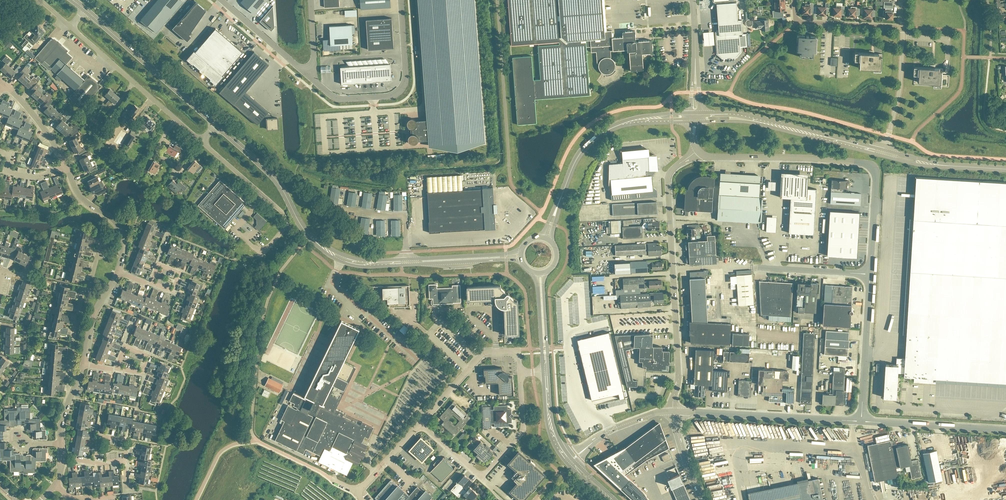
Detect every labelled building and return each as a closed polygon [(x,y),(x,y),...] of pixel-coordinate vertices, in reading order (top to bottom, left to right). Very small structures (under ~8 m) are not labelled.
[(158,30),(183,2),(180,0),(158,0),(148,12),(150,14),(146,19),(158,30)] [(241,2),(255,14),(267,0),(243,0),(241,2)] [(390,0),(360,0),(361,10),(391,7),(390,0)] [(482,141),(471,0),(421,0),(430,120),(416,121),(415,119),(413,119),(411,119),(409,120),(408,121),(407,123),(407,125),(408,127),(410,128),(410,131),(410,135),(409,136),(408,138),(408,140),(409,142),(411,143),(413,144),(415,143),(417,142),(418,141),(432,140),(432,145),(482,141)] [(511,46),(538,44),(538,46),(540,79),(534,80),(532,56),(512,57),(515,101),(517,125),(537,123),(535,104),(538,104),(537,99),(542,99),(590,95),(590,89),(587,47),(591,47),(591,52),(596,52),(597,64),(599,64),(599,65),(599,66),(599,67),(599,68),(599,69),(600,71),(601,71),(601,72),(602,72),(603,73),(604,73),(605,74),(606,74),(609,74),(610,73),(611,73),(612,72),(613,72),(613,71),(614,70),(615,69),(615,68),(615,67),(615,66),(615,65),(615,64),(615,63),(615,62),(614,62),(614,61),(614,60),(613,60),(613,59),(612,59),(611,58),(611,57),(611,51),(627,50),(627,51),(629,51),(631,71),(644,70),(642,54),(653,53),(653,46),(652,40),(639,41),(636,39),(635,31),(622,32),(623,37),(612,38),(612,31),(605,31),(602,0),(508,0),(511,46)] [(717,4),(719,31),(717,31),(716,32),(718,54),(723,58),(736,57),(740,52),(739,34),(743,34),(742,20),(738,20),(737,2),(729,3),(729,0),(714,0),(714,2),(716,2),(716,4),(717,4)] [(173,29),(188,41),(192,36),(190,34),(206,11),(196,2),(173,28),(174,29),(173,29)] [(828,14),(829,8),(829,2),(826,2),(826,4),(826,8),(818,7),(818,15),(825,15),(825,14),(828,14)] [(883,16),(885,16),(885,18),(892,19),(893,11),(892,11),(892,8),(893,8),(893,2),(888,2),(884,2),(884,8),(887,8),(887,11),(883,11),(883,16)] [(810,4),(805,4),(805,6),(801,6),(801,10),(802,10),(802,14),(810,14),(810,13),(813,13),(813,3),(810,3),(810,4)] [(785,10),(785,4),(775,5),(775,6),(775,11),(773,11),(773,15),(783,14),(783,10),(785,10)] [(274,27),(273,6),(260,21),(271,31),(274,27)] [(841,16),(841,15),(844,15),(844,6),(836,6),(836,8),(834,8),(833,16),(841,16)] [(860,7),(851,7),(851,9),(848,9),(848,16),(855,17),(856,15),(859,16),(860,7)] [(872,16),(875,16),(875,10),(864,10),(864,17),(872,18),(872,16)] [(390,28),(390,18),(366,20),(368,50),(392,48),(391,39),(393,39),(392,28),(390,28)] [(769,30),(768,20),(760,21),(761,21),(755,22),(756,29),(761,28),(761,31),(769,30)] [(24,37),(27,39),(21,45),(23,47),(28,41),(29,41),(40,28),(38,26),(39,26),(37,24),(36,24),(24,37)] [(330,40),(324,40),(324,51),(340,50),(340,49),(353,49),(352,44),(353,44),(352,25),(329,26),(330,40)] [(43,29),(42,30),(40,28),(29,41),(33,45),(45,32),(45,31),(43,29)] [(224,76),(223,76),(223,75),(243,52),(216,28),(195,51),(194,50),(187,59),(193,65),(194,64),(200,70),(199,70),(204,74),(204,73),(211,79),(210,80),(216,85),(224,76)] [(708,33),(703,33),(704,46),(709,46),(714,45),(713,32),(708,33)] [(804,40),(805,35),(797,35),(797,41),(800,41),(800,46),(797,46),(797,51),(800,51),(799,57),(804,57),(804,54),(809,54),(809,57),(813,57),(813,53),(814,52),(817,52),(817,51),(817,47),(814,46),(814,42),(818,42),(818,36),(810,35),(810,40),(809,40),(804,40)] [(51,69),(75,90),(69,98),(82,109),(101,86),(88,75),(84,80),(66,64),(70,59),(64,53),(66,51),(54,40),(50,40),(35,58),(49,70),(51,69)] [(869,53),(855,52),(854,60),(860,61),(859,68),(873,69),(873,71),(881,71),(882,54),(874,53),(874,54),(873,54),(873,51),(872,51),(871,51),(870,51),(869,53)] [(265,116),(267,118),(268,129),(279,128),(278,118),(270,118),(270,117),(267,114),(269,112),(246,92),(269,65),(254,52),(220,92),(235,105),(239,109),(258,125),(265,116)] [(0,69),(5,74),(11,68),(7,65),(11,60),(6,56),(2,61),(5,63),(0,69)] [(341,84),(392,81),(391,64),(340,67),(341,84)] [(930,68),(915,67),(914,75),(920,75),(919,82),(934,83),(934,86),(942,87),(943,73),(943,68),(935,68),(935,66),(933,66),(931,65),(931,68),(930,68)] [(14,71),(11,68),(5,74),(11,78),(16,73),(18,74),(19,74),(23,69),(19,66),(14,71)] [(23,69),(19,74),(21,76),(18,79),(23,83),(29,77),(30,76),(28,74),(30,71),(25,66),(23,69)] [(34,87),(36,84),(39,81),(41,79),(38,76),(36,78),(34,77),(31,80),(29,77),(23,83),(28,88),(31,85),(34,87)] [(57,91),(60,88),(54,82),(51,85),(57,91)] [(39,86),(36,84),(34,87),(31,90),(33,92),(31,95),(36,99),(44,91),(39,86)] [(105,95),(110,99),(115,94),(110,89),(105,95)] [(44,91),(36,99),(41,103),(42,103),(44,105),(50,99),(52,96),(47,92),(46,93),(44,91)] [(110,99),(105,105),(103,107),(105,109),(108,105),(109,105),(112,101),(115,103),(120,98),(115,94),(110,99)] [(43,112),(48,116),(54,109),(50,104),(52,101),(50,99),(44,105),(41,109),(44,111),(43,112)] [(7,102),(6,105),(2,116),(8,118),(9,116),(12,110),(8,108),(10,103),(7,102)] [(127,109),(121,115),(127,119),(130,116),(132,118),(139,110),(134,105),(130,111),(127,109)] [(111,118),(113,116),(118,110),(114,107),(108,115),(111,118)] [(54,109),(48,116),(53,120),(55,118),(57,121),(62,115),(65,112),(62,110),(59,113),(54,109)] [(9,116),(8,118),(5,125),(12,127),(16,117),(13,116),(12,115),(11,117),(9,116)] [(62,115),(57,121),(56,122),(59,124),(56,127),(61,132),(67,125),(64,122),(67,119),(65,117),(62,115)] [(12,127),(18,130),(19,128),(22,121),(18,120),(19,118),(16,117),(12,127)] [(143,120),(143,119),(142,119),(137,129),(138,129),(138,128),(143,130),(146,127),(150,130),(150,129),(152,131),(154,127),(153,126),(155,124),(148,117),(144,121),(143,120)] [(19,128),(18,130),(15,137),(22,139),(26,128),(28,126),(25,124),(24,127),(22,126),(21,128),(19,128)] [(72,135),(78,131),(80,129),(75,124),(74,126),(72,124),(70,127),(67,125),(61,132),(66,136),(69,132),(72,135)] [(29,129),(26,128),(22,139),(29,142),(32,133),(28,132),(29,129)] [(72,147),(79,144),(77,140),(79,139),(78,137),(80,136),(78,131),(72,135),(70,137),(71,140),(69,142),(72,147)] [(120,134),(116,141),(121,144),(126,138),(120,134)] [(82,149),(79,144),(72,147),(75,153),(77,152),(79,155),(86,151),(84,148),(82,149)] [(170,145),(166,152),(175,157),(179,151),(183,154),(185,150),(175,145),(174,148),(170,145)] [(35,152),(44,156),(45,153),(48,153),(49,150),(38,146),(35,152)] [(651,176),(651,171),(656,170),(654,155),(649,155),(649,150),(622,153),(623,163),(609,164),(612,194),(611,194),(611,200),(631,198),(631,199),(657,196),(656,190),(653,190),(651,176)] [(44,156),(35,152),(33,159),(46,164),(47,161),(45,161),(46,159),(43,158),(44,156)] [(82,166),(90,162),(88,157),(91,155),(90,152),(82,156),(83,158),(79,160),(82,166)] [(191,165),(188,169),(194,174),(196,171),(197,173),(202,167),(201,165),(195,160),(196,159),(193,156),(188,163),(191,165)] [(34,170),(35,167),(39,169),(40,165),(44,167),(46,164),(33,159),(30,165),(28,164),(27,167),(34,170)] [(148,164),(144,171),(147,173),(148,170),(155,174),(160,165),(154,161),(151,165),(148,164)] [(90,162),(82,166),(85,172),(89,170),(91,173),(97,170),(96,167),(93,168),(90,162)] [(96,172),(98,176),(106,172),(104,168),(96,172)] [(598,181),(593,182),(593,185),(590,186),(592,189),(590,190),(592,194),(587,195),(587,199),(585,200),(586,203),(596,199),(598,204),(602,204),(600,200),(602,200),(601,196),(603,195),(602,193),(602,184),(601,175),(601,174),(601,170),(596,172),(597,174),(597,178),(598,181)] [(427,175),(428,189),(463,188),(462,173),(427,175)] [(718,220),(758,223),(758,221),(761,221),(761,222),(762,222),(763,199),(762,199),(759,199),(759,196),(760,180),(760,176),(721,174),(720,178),(719,195),(718,220)] [(91,187),(100,182),(96,175),(91,178),(91,180),(88,181),(91,187)] [(714,185),(713,184),(714,177),(704,176),(704,178),(703,178),(702,178),(700,178),(699,179),(698,179),(696,180),(695,181),(694,181),(693,182),(693,183),(692,184),(691,186),(691,187),(690,188),(690,189),(690,190),(688,190),(688,195),(686,195),(685,210),(688,210),(688,211),(690,210),(712,211),(713,187),(714,185)] [(56,185),(53,187),(57,196),(63,193),(56,177),(53,178),(56,185)] [(780,196),(780,197),(791,198),(789,233),(814,234),(817,189),(807,188),(807,178),(797,178),(797,177),(792,177),(792,178),(782,177),(781,196),(780,196)] [(936,382),(936,379),(1005,383),(1005,182),(917,177),(906,359),(897,358),(896,365),(886,364),(884,397),(897,398),(899,373),(905,374),(905,377),(914,377),(914,380),(914,383),(936,384),(936,382)] [(177,184),(173,180),(168,186),(176,194),(181,188),(185,191),(187,188),(179,181),(177,184)] [(198,205),(214,220),(225,229),(247,204),(220,180),(198,205)] [(847,189),(848,181),(832,180),(831,188),(832,188),(831,192),(831,204),(860,206),(861,194),(854,193),(851,192),(851,193),(847,193),(847,189)] [(44,182),(50,198),(57,196),(53,187),(49,188),(46,181),(44,182)] [(96,191),(98,195),(106,191),(104,189),(102,190),(101,187),(104,186),(102,181),(100,182),(91,187),(90,188),(92,193),(96,191)] [(7,182),(4,199),(11,200),(12,196),(12,190),(9,190),(10,182),(7,182)] [(20,185),(18,197),(25,198),(26,188),(23,188),(23,186),(24,183),(21,182),(20,185)] [(44,201),(50,198),(44,182),(41,183),(43,191),(40,192),(44,201)] [(18,197),(20,185),(17,185),(17,187),(13,186),(12,190),(12,196),(18,197)] [(26,188),(25,198),(32,199),(34,187),(31,187),(30,189),(26,188)] [(332,188),(330,203),(338,204),(340,192),(338,192),(338,189),(332,188)] [(429,233),(440,232),(485,229),(485,228),(484,226),(485,226),(485,224),(487,225),(489,224),(488,226),(489,226),(488,228),(489,229),(489,230),(496,229),(495,212),(496,211),(496,208),(496,205),(494,206),(493,188),(483,188),(483,189),(428,192),(429,222),(429,233)] [(355,195),(355,193),(349,192),(347,206),(355,207),(357,195),(355,195)] [(364,192),(362,207),(370,208),(372,197),(370,196),(370,193),(364,192)] [(377,209),(385,210),(387,198),(385,198),(385,195),(379,194),(377,209)] [(394,195),(394,210),(402,210),(402,198),(400,198),(400,195),(394,195)] [(656,202),(637,203),(612,204),(613,216),(657,214),(656,202)] [(830,211),(827,256),(857,258),(860,212),(830,211)] [(257,213),(254,217),(257,220),(257,224),(257,225),(261,228),(267,221),(257,213)] [(767,216),(766,231),(771,232),(771,226),(776,226),(776,223),(772,223),(772,217),(767,216)] [(362,218),(360,230),(362,230),(362,233),(368,234),(370,219),(362,218)] [(652,222),(651,219),(644,219),(644,228),(642,228),(642,226),(622,227),(623,239),(643,238),(642,231),(659,230),(659,222),(652,222)] [(377,221),(377,233),(379,233),(379,236),(385,236),(385,221),(377,221)] [(400,236),(400,221),(398,221),(392,221),(392,233),(394,233),(394,236),(400,236)] [(148,223),(145,229),(158,234),(159,231),(154,230),(156,226),(148,223)] [(699,229),(698,224),(692,225),(693,228),(686,229),(687,236),(691,236),(691,239),(696,239),(696,235),(700,235),(699,229)] [(158,234),(145,229),(143,234),(151,238),(152,234),(157,236),(158,234)] [(77,230),(75,236),(79,237),(87,239),(87,237),(85,237),(86,232),(77,230)] [(151,238),(143,234),(141,240),(153,245),(154,243),(149,241),(151,238)] [(707,235),(707,240),(688,241),(688,243),(686,243),(686,251),(689,250),(689,256),(687,256),(687,264),(689,264),(690,265),(717,264),(715,235),(707,235)] [(89,240),(89,238),(87,237),(87,239),(79,237),(75,236),(74,242),(75,243),(78,243),(87,246),(88,243),(89,240)] [(153,245),(141,240),(138,246),(141,247),(146,249),(148,246),(152,248),(153,245)] [(4,247),(1,257),(6,258),(6,257),(8,257),(10,248),(8,248),(9,244),(6,243),(4,247)] [(75,243),(74,249),(84,251),(83,253),(85,254),(87,246),(78,243),(75,243)] [(661,246),(656,246),(656,243),(648,244),(649,256),(661,255),(661,246)] [(645,244),(615,246),(616,256),(646,254),(645,244)] [(14,259),(19,262),(24,254),(21,252),(22,251),(20,247),(16,245),(15,249),(13,252),(17,254),(14,259)] [(171,260),(176,247),(171,245),(167,252),(171,254),(169,259),(171,260)] [(146,249),(141,247),(138,253),(151,258),(152,256),(148,255),(150,251),(148,250),(146,249)] [(179,257),(182,249),(176,247),(171,260),(174,261),(176,256),(179,257)] [(83,253),(84,251),(74,249),(72,248),(71,254),(80,257),(81,253),(83,253)] [(183,264),(188,252),(182,249),(179,257),(182,259),(180,263),(183,264)] [(190,262),(193,256),(194,254),(188,252),(183,264),(185,265),(187,260),(190,262)] [(29,256),(24,254),(19,262),(25,265),(28,259),(31,261),(34,255),(31,253),(29,256)] [(136,259),(144,262),(145,259),(150,261),(151,258),(138,253),(136,259)] [(79,261),(80,257),(71,254),(69,260),(73,261),(81,263),(81,261),(79,261)] [(192,273),(198,258),(193,256),(190,262),(189,264),(193,265),(191,270),(190,272),(192,273)] [(201,269),(204,261),(198,258),(192,273),(195,274),(197,267),(201,269)] [(144,262),(136,259),(133,265),(146,270),(147,268),(142,266),(144,262)] [(81,263),(73,261),(72,267),(81,270),(83,262),(81,261),(81,263)] [(204,278),(210,263),(204,261),(201,269),(204,270),(201,277),(204,278)] [(211,261),(210,263),(204,278),(206,279),(209,272),(212,273),(216,263),(211,261)] [(615,263),(615,274),(648,272),(647,261),(622,263),(615,263)] [(145,272),(146,270),(133,265),(131,271),(139,274),(140,270),(145,272)] [(79,278),(81,270),(72,267),(70,273),(78,275),(77,277),(79,278)] [(690,272),(690,279),(692,321),(689,321),(690,329),(689,329),(689,330),(689,334),(690,334),(691,343),(730,345),(731,323),(708,322),(705,278),(707,278),(707,276),(709,276),(709,270),(704,270),(704,271),(690,272)] [(75,277),(77,277),(78,275),(70,273),(66,272),(65,279),(74,281),(75,277)] [(754,304),(751,274),(736,275),(738,305),(754,304)] [(623,279),(624,289),(645,288),(650,287),(650,288),(661,287),(661,281),(644,282),(644,278),(643,278),(630,279),(623,279)] [(186,282),(185,284),(198,289),(200,290),(203,285),(193,281),(191,284),(186,282)] [(793,283),(759,281),(761,315),(791,316),(793,283)] [(28,290),(30,284),(23,282),(21,285),(19,285),(19,287),(28,290)] [(817,313),(818,293),(819,284),(811,283),(811,284),(805,284),(805,283),(798,282),(797,293),(798,293),(796,312),(817,313)] [(56,291),(60,292),(68,294),(68,292),(66,291),(67,287),(55,284),(53,290),(56,291)] [(198,289),(185,284),(184,287),(189,289),(188,292),(191,293),(198,296),(200,290),(198,289)] [(452,285),(452,288),(437,288),(437,284),(429,285),(429,299),(433,299),(433,300),(432,301),(432,304),(434,305),(437,305),(437,304),(453,304),(453,303),(461,303),(460,285),(452,285)] [(410,306),(409,285),(388,286),(388,289),(386,290),(385,292),(385,294),(386,296),(388,297),(389,307),(396,307),(396,308),(398,308),(398,309),(401,309),(400,308),(403,308),(403,307),(410,306)] [(119,298),(125,300),(130,287),(128,286),(126,291),(122,290),(119,298)] [(507,293),(507,294),(501,288),(501,286),(467,287),(468,300),(495,299),(495,300),(496,301),(496,302),(497,303),(497,304),(498,304),(498,305),(499,306),(500,306),(501,307),(502,307),(503,307),(504,307),(505,308),(506,335),(511,335),(511,337),(512,337),(516,337),(516,335),(519,334),(518,301),(515,301),(509,296),(510,295),(510,294),(509,294),(509,293),(508,293),(507,293)] [(850,326),(851,313),(852,313),(853,313),(853,311),(852,310),(851,310),(851,305),(853,287),(833,286),(832,304),(824,303),(823,325),(850,326)] [(28,290),(19,287),(18,290),(20,290),(19,294),(26,296),(28,297),(30,290),(28,290)] [(133,288),(130,287),(125,300),(131,302),(134,294),(131,293),(133,288)] [(137,296),(134,294),(131,302),(130,304),(136,306),(142,292),(139,291),(137,296)] [(60,292),(59,298),(69,300),(70,292),(68,292),(68,294),(60,292)] [(143,305),(145,299),(142,298),(144,293),(142,292),(136,306),(142,308),(143,305)] [(143,305),(149,307),(154,294),(152,293),(150,298),(146,297),(145,299),(143,305)] [(199,296),(198,296),(191,293),(190,296),(185,295),(184,297),(196,302),(199,296)] [(651,307),(650,298),(650,293),(620,295),(619,295),(617,295),(618,308),(621,308),(651,307)] [(655,302),(663,301),(663,293),(650,293),(650,298),(654,298),(655,302)] [(26,296),(19,294),(18,297),(16,297),(15,299),(24,302),(26,296)] [(156,295),(154,294),(149,307),(154,309),(158,301),(154,300),(156,295)] [(186,305),(194,308),(196,302),(184,297),(183,299),(188,301),(186,305)] [(58,304),(65,306),(65,308),(67,308),(67,306),(69,300),(59,298),(58,304)] [(160,311),(161,310),(165,299),(163,298),(161,302),(158,301),(154,309),(160,311)] [(24,302),(15,299),(14,301),(16,302),(15,306),(20,307),(22,308),(24,302)] [(169,300),(168,300),(165,299),(161,310),(160,311),(162,312),(162,314),(167,316),(169,311),(168,310),(169,306),(166,304),(167,303),(168,303),(169,300)] [(52,309),(56,310),(62,311),(63,307),(65,308),(65,306),(58,304),(53,303),(52,309)] [(20,307),(15,306),(13,305),(12,309),(10,308),(9,310),(18,313),(20,307)] [(177,307),(192,314),(194,308),(186,305),(185,308),(178,305),(177,307)] [(188,322),(189,319),(190,320),(192,314),(177,307),(176,310),(183,313),(182,316),(181,319),(188,322)] [(61,315),(62,311),(56,310),(52,309),(51,315),(52,316),(62,318),(63,316),(61,315)] [(18,313),(9,310),(8,313),(10,313),(9,317),(16,319),(18,313)] [(112,310),(110,316),(128,324),(129,321),(119,317),(120,314),(112,310)] [(62,318),(52,316),(51,321),(54,322),(63,324),(65,316),(63,316),(62,318)] [(117,322),(121,324),(127,326),(128,324),(110,316),(108,322),(116,325),(117,322)] [(361,425),(343,417),(344,414),(339,411),(336,410),(356,368),(344,362),(356,339),(355,339),(360,329),(341,320),(305,396),(307,397),(306,398),(306,399),(293,393),(290,401),(295,403),(293,406),(297,408),(296,409),(288,405),(281,419),(285,421),(276,440),(304,454),(306,448),(321,456),(319,461),(347,475),(352,463),(358,465),(360,460),(360,459),(360,458),(363,459),(366,453),(363,452),(364,451),(365,451),(367,446),(360,442),(362,439),(363,440),(365,437),(369,438),(374,428),(362,422),(361,425)] [(52,328),(59,330),(59,332),(62,333),(63,324),(54,322),(52,328)] [(105,328),(118,333),(119,331),(114,329),(116,325),(108,322),(105,328)] [(400,329),(406,336),(411,331),(405,325),(400,329)] [(59,330),(52,328),(48,327),(47,334),(49,334),(48,338),(55,339),(55,337),(56,338),(56,336),(57,332),(59,332),(59,330)] [(137,342),(142,329),(136,327),(133,334),(137,336),(135,341),(137,342)] [(103,334),(111,337),(112,334),(117,336),(118,333),(105,328),(103,334)] [(145,339),(148,331),(142,329),(137,342),(140,343),(142,338),(145,339)] [(149,346),(154,333),(148,331),(145,339),(148,341),(146,345),(149,346)] [(826,331),(826,339),(849,340),(848,340),(849,332),(826,331)] [(587,349),(580,350),(580,351),(591,398),(592,400),(618,394),(620,399),(625,398),(609,332),(602,334),(603,338),(585,342),(587,349)] [(156,344),(159,338),(160,336),(154,333),(149,346),(151,347),(153,342),(156,344)] [(732,345),(743,346),(749,346),(749,334),(733,333),(732,345)] [(812,403),(815,333),(804,333),(801,403),(812,403)] [(103,341),(115,346),(116,343),(112,341),(113,338),(111,337),(103,334),(105,335),(103,341)] [(626,350),(635,348),(635,346),(640,346),(639,361),(643,361),(642,366),(646,366),(646,369),(661,370),(668,370),(668,364),(670,364),(670,362),(669,362),(669,351),(661,351),(662,347),(652,347),(652,334),(615,336),(623,369),(630,367),(626,350)] [(159,338),(156,344),(155,346),(159,347),(156,355),(158,355),(164,340),(159,338)] [(164,349),(167,351),(170,343),(171,340),(165,338),(164,340),(158,355),(160,356),(164,349)] [(849,340),(826,339),(825,355),(847,356),(848,348),(849,348),(849,340)] [(100,347),(108,350),(110,346),(114,348),(115,346),(103,341),(100,347)] [(59,351),(60,349),(62,349),(58,348),(58,344),(50,344),(50,342),(48,342),(48,343),(48,350),(52,350),(59,351)] [(176,345),(170,343),(167,351),(170,352),(167,359),(169,360),(176,345)] [(176,345),(169,360),(172,361),(175,354),(178,355),(182,347),(176,345)] [(98,353),(111,358),(111,355),(107,353),(108,350),(100,347),(98,353)] [(61,357),(62,349),(60,349),(59,351),(52,350),(51,356),(61,357)] [(695,384),(705,385),(709,385),(712,385),(712,390),(726,391),(727,371),(713,370),(715,350),(696,349),(694,384),(695,384)] [(724,361),(749,362),(750,353),(724,352),(724,361)] [(96,358),(103,362),(105,358),(110,360),(111,358),(98,353),(96,358)] [(58,365),(61,365),(61,357),(51,356),(51,362),(58,363),(58,365)] [(9,362),(2,357),(0,361),(0,360),(0,363),(5,367),(9,362)] [(155,368),(167,373),(170,367),(162,363),(160,367),(156,365),(155,368)] [(630,367),(623,369),(627,386),(638,386),(638,380),(633,380),(630,367)] [(167,373),(155,368),(154,370),(158,372),(157,375),(160,376),(165,378),(167,373)] [(503,371),(502,371),(502,368),(484,369),(484,376),(485,375),(486,383),(498,382),(498,383),(499,395),(507,394),(507,396),(514,395),(512,377),(509,377),(509,376),(508,375),(508,374),(507,373),(506,372),(505,372),(504,371),(503,371)] [(834,371),(833,390),(844,391),(845,368),(840,368),(840,371),(834,371)] [(782,392),(782,391),(788,391),(788,389),(782,388),(783,380),(789,380),(789,373),(788,371),(759,369),(758,385),(763,385),(763,391),(762,391),(761,395),(769,395),(769,397),(772,397),(772,392),(782,392)] [(49,381),(59,382),(60,373),(58,373),(57,375),(46,374),(45,380),(49,381)] [(168,379),(165,378),(160,376),(159,380),(154,378),(153,380),(166,385),(168,379)] [(93,391),(95,377),(93,377),(92,382),(88,381),(87,389),(93,391)] [(279,393),(280,392),(281,388),(283,385),(269,378),(265,386),(279,393)] [(101,383),(99,392),(105,393),(107,379),(105,379),(104,384),(101,383)] [(118,393),(120,379),(118,379),(117,384),(113,383),(113,386),(112,392),(118,393)] [(166,385),(153,380),(152,383),(157,385),(156,388),(164,391),(166,385)] [(753,387),(752,387),(752,381),(739,380),(738,396),(751,397),(751,390),(753,391),(753,387)] [(56,388),(56,390),(58,390),(59,382),(49,381),(49,387),(56,388)] [(125,385),(124,394),(130,395),(132,381),(130,381),(129,386),(125,385)] [(129,397),(135,398),(137,388),(134,387),(135,382),(132,381),(130,395),(129,397)] [(705,397),(705,390),(705,385),(695,384),(695,396),(705,397)] [(164,391),(156,388),(154,391),(149,389),(149,392),(161,397),(164,391)] [(786,402),(786,401),(787,401),(787,402),(791,403),(791,402),(794,402),(795,389),(788,389),(788,391),(782,391),(782,392),(772,392),(772,397),(769,397),(769,401),(786,402)] [(843,405),(844,391),(833,390),(833,395),(823,394),(823,404),(843,405)] [(162,403),(159,402),(161,397),(149,392),(148,394),(150,395),(153,396),(151,399),(150,402),(155,405),(156,404),(161,406),(162,403)] [(79,409),(93,412),(93,409),(89,408),(89,405),(81,403),(79,409)] [(17,415),(17,404),(15,404),(15,408),(13,408),(13,409),(4,409),(4,414),(9,414),(9,421),(13,421),(13,424),(14,424),(14,421),(14,416),(17,416),(17,415)] [(17,415),(20,415),(20,420),(20,423),(22,423),(22,419),(25,419),(25,412),(30,412),(30,408),(28,408),(28,405),(21,405),(21,407),(19,407),(19,404),(17,404),(17,415)] [(456,404),(451,410),(448,408),(441,416),(446,420),(441,424),(455,436),(459,431),(456,429),(457,428),(460,430),(470,419),(467,415),(464,418),(463,417),(466,413),(456,404)] [(494,406),(494,409),(491,410),(491,406),(487,406),(487,405),(483,405),(484,430),(488,429),(488,428),(491,428),(491,424),(494,423),(495,427),(509,426),(508,423),(512,423),(512,418),(511,417),(510,417),(510,415),(511,415),(512,414),(512,413),(511,409),(508,409),(508,405),(494,406)] [(21,426),(27,426),(27,424),(36,424),(36,422),(38,422),(38,419),(30,419),(30,412),(25,412),(25,419),(22,419),(22,423),(20,423),(20,425),(21,426)] [(4,414),(4,421),(0,421),(0,426),(6,426),(6,427),(13,427),(14,426),(14,424),(13,424),(13,421),(9,421),(9,414),(4,414)] [(87,417),(78,415),(77,422),(90,424),(91,422),(86,421),(87,417)] [(115,415),(112,429),(115,429),(115,425),(119,425),(121,416),(115,415)] [(132,421),(133,418),(127,417),(124,431),(127,431),(127,427),(131,428),(130,430),(131,430),(131,428),(132,421)] [(27,424),(27,426),(27,429),(33,429),(33,432),(42,432),(42,430),(42,427),(40,427),(40,419),(38,419),(38,422),(36,422),(36,424),(27,424)] [(139,431),(143,432),(144,423),(138,422),(136,436),(135,439),(137,439),(138,436),(139,431)] [(625,447),(594,464),(633,499),(649,499),(643,491),(626,475),(646,460),(669,448),(660,422),(625,447)] [(150,424),(148,438),(150,438),(151,434),(155,434),(156,425),(150,424)] [(78,428),(76,428),(78,429),(77,434),(91,437),(91,434),(87,434),(87,430),(85,429),(78,428)] [(46,430),(42,430),(42,432),(33,432),(32,432),(32,437),(39,437),(39,440),(47,440),(47,435),(46,435),(46,430)] [(421,437),(421,438),(410,450),(409,450),(410,450),(422,461),(422,462),(423,462),(422,461),(434,449),(433,449),(430,445),(430,444),(429,443),(427,441),(426,441),(425,441),(421,438),(421,437)] [(898,477),(897,475),(891,440),(867,445),(869,455),(867,455),(868,458),(870,458),(875,482),(898,477)] [(900,474),(900,471),(902,470),(902,467),(910,465),(913,479),(922,477),(918,460),(912,461),(908,445),(897,447),(896,442),(891,440),(897,475),(900,474)] [(85,442),(76,441),(75,447),(88,449),(89,447),(84,446),(85,442)] [(481,441),(474,450),(478,453),(475,456),(481,461),(482,461),(483,461),(484,461),(485,461),(486,461),(487,461),(487,460),(488,460),(494,453),(489,449),(490,448),(486,444),(485,445),(481,441)] [(2,460),(2,458),(4,458),(4,456),(15,456),(15,454),(13,454),(13,451),(7,451),(7,448),(6,448),(0,448),(0,460),(2,460)] [(42,456),(42,458),(44,458),(44,461),(46,461),(46,453),(47,453),(47,448),(39,448),(39,451),(33,451),(33,455),(33,456),(42,456)] [(729,450),(715,452),(721,489),(719,489),(719,494),(733,492),(732,487),(735,487),(729,450)] [(923,453),(929,482),(942,479),(936,450),(923,453)] [(149,460),(149,459),(150,454),(136,451),(136,454),(140,455),(140,458),(143,459),(149,460)] [(520,499),(523,499),(531,490),(532,491),(533,491),(536,487),(535,486),(545,475),(534,465),(535,464),(531,460),(531,461),(530,462),(519,452),(509,463),(517,471),(514,474),(514,475),(514,474),(517,477),(514,479),(518,483),(516,485),(515,483),(512,487),(513,488),(510,491),(520,499)] [(662,457),(664,462),(671,459),(668,453),(662,457)] [(10,460),(10,461),(10,468),(15,468),(15,460),(18,460),(18,457),(20,457),(20,455),(19,454),(15,454),(15,456),(4,456),(4,458),(2,458),(2,460),(10,460)] [(31,469),(36,468),(36,461),(44,461),(44,458),(42,458),(42,456),(33,456),(33,455),(27,455),(26,456),(26,458),(28,458),(28,461),(31,461),(31,469)] [(23,466),(23,465),(20,465),(20,460),(20,457),(18,457),(18,460),(15,460),(15,468),(10,468),(10,472),(19,472),(19,473),(23,473),(23,474),(23,466)] [(444,457),(430,472),(442,482),(456,467),(455,467),(454,468),(447,462),(448,460),(445,457),(444,457)] [(28,458),(26,458),(26,461),(26,466),(23,466),(23,474),(27,474),(27,473),(36,473),(36,468),(31,469),(31,461),(28,461),(28,458)] [(150,472),(151,467),(137,464),(137,466),(141,467),(141,471),(150,472)] [(679,474),(667,479),(671,488),(683,483),(679,474)] [(465,475),(451,490),(458,497),(463,492),(464,493),(464,494),(470,499),(472,499),(478,494),(470,487),(469,488),(468,486),(472,482),(465,475)] [(148,484),(149,478),(135,476),(134,478),(139,479),(139,483),(148,484)] [(749,499),(823,499),(819,478),(807,481),(748,493),(749,499)] [(410,496),(392,480),(375,498),(377,499),(407,499),(410,496)] [(410,496),(407,499),(432,499),(430,498),(432,497),(425,491),(424,493),(418,487),(410,496)]
